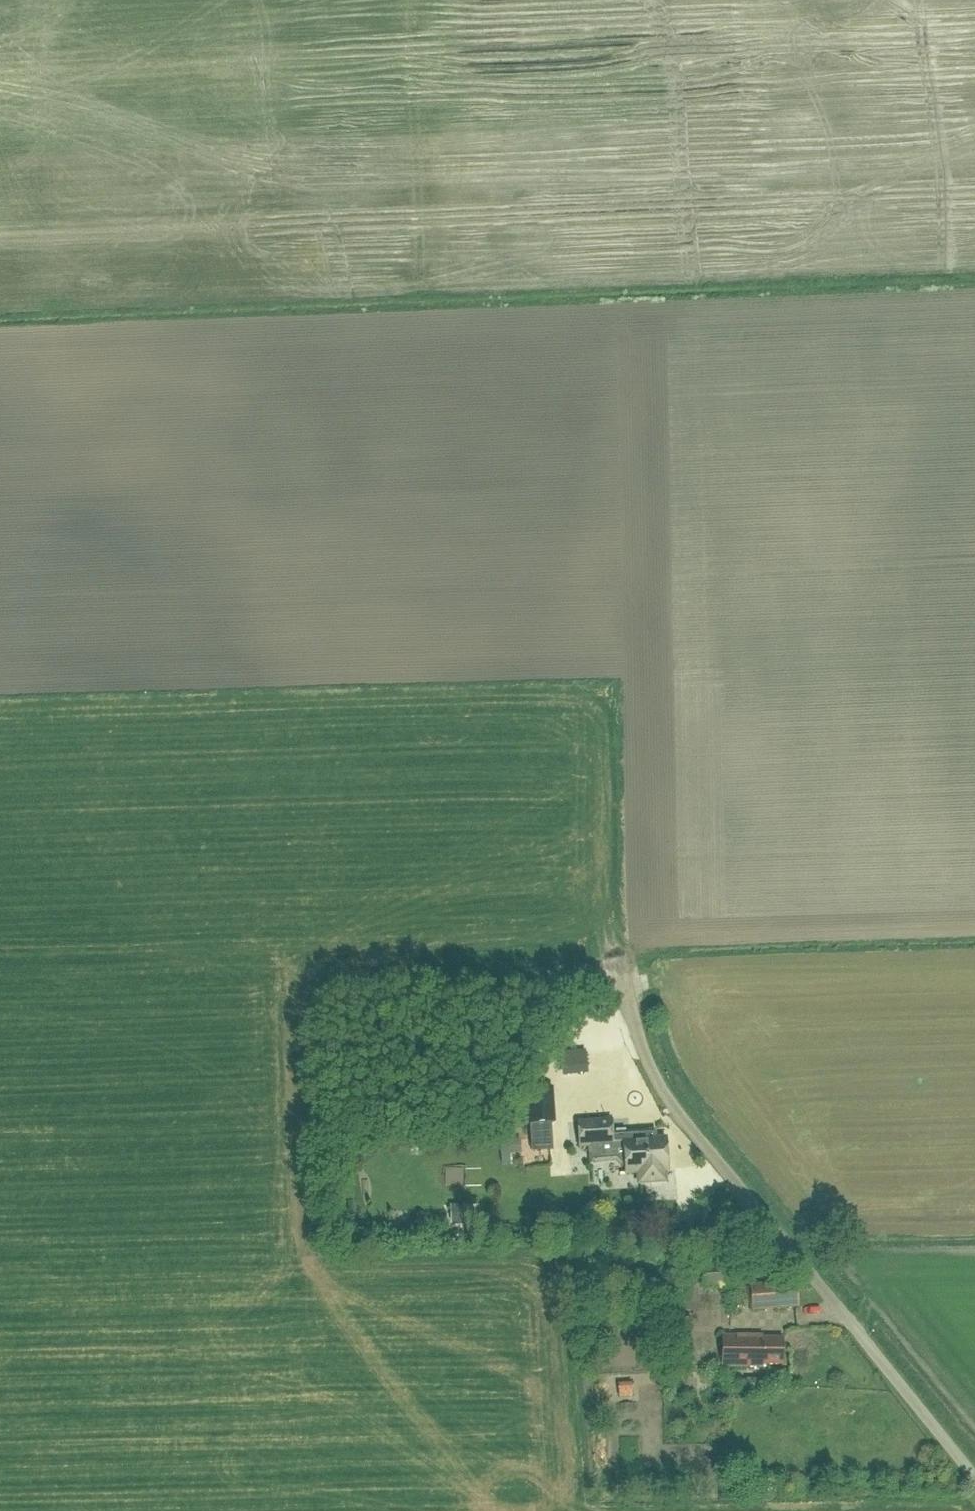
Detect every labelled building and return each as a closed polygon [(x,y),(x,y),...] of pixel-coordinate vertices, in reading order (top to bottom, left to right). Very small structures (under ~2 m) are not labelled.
[(551,1090),(523,1093),(526,1128),(554,1126),(551,1090)] [(591,1147),(592,1161),(617,1159),(624,1164),(625,1175),(645,1173),(646,1180),(649,1184),(662,1183),(664,1179),(664,1172),(668,1172),(665,1139),(655,1140),(654,1131),(629,1133),(629,1141),(622,1142),(612,1142),(611,1120),(577,1122),(579,1148),(591,1147)] [(544,1136),(545,1151),(556,1150),(555,1135),(544,1136)] [(749,1281),(748,1266),(703,1268),(704,1290),(740,1288),(740,1281),(749,1281)] [(797,1307),(795,1282),(750,1286),(751,1288),(753,1311),(797,1307)] [(762,1324),(783,1323),(782,1315),(762,1316),(762,1324)] [(762,1336),(722,1336),(722,1367),(762,1368),(762,1366),(782,1366),(782,1338),(762,1338),(762,1336)] [(622,1385),(623,1398),(639,1397),(638,1384),(622,1385)]
